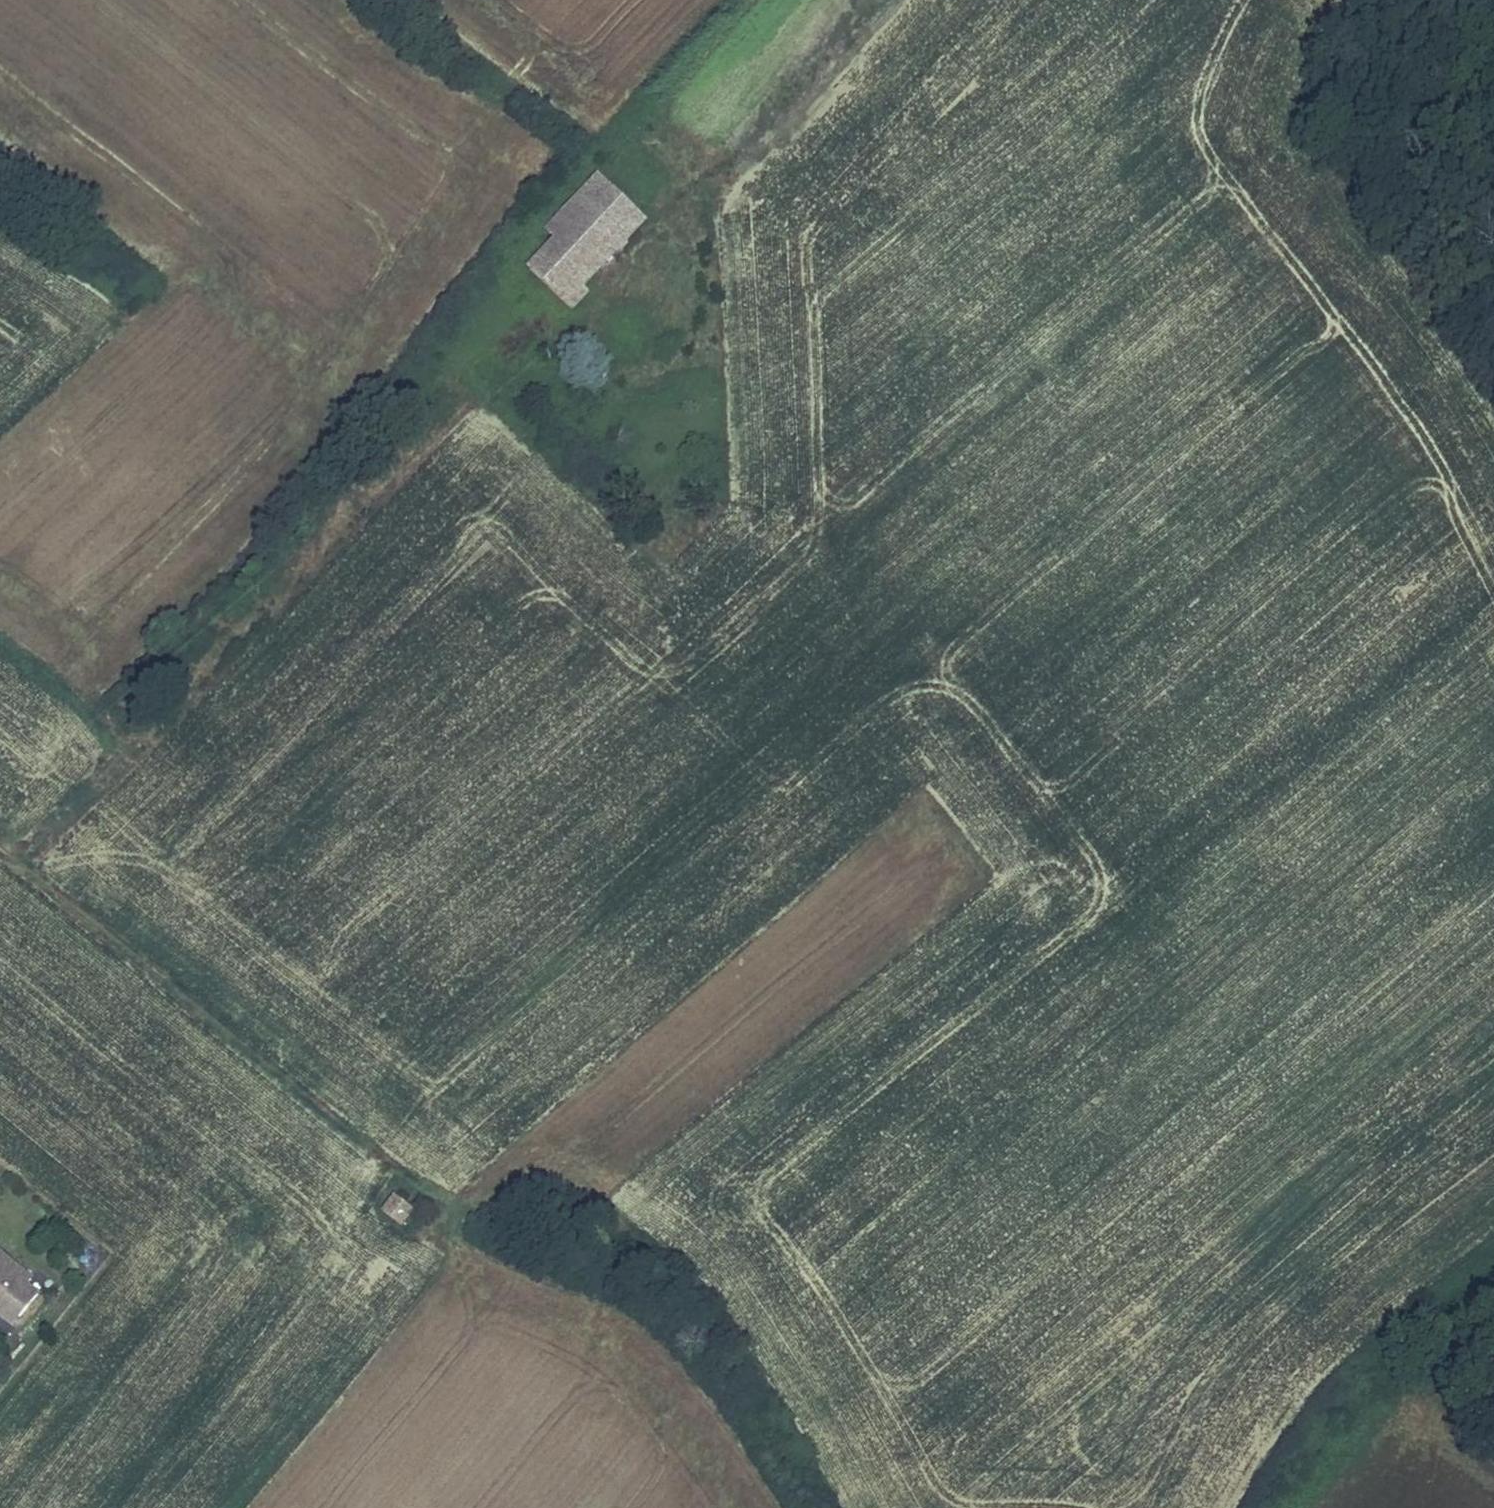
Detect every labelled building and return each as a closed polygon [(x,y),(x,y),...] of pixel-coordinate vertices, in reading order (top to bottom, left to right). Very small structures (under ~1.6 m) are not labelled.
[(587,273),(623,241),(606,223),(628,204),(599,176),(583,193),(569,209),(557,221),(548,232),(587,273)] [(645,220),(628,204),(606,223),(623,241),(645,220)] [(395,1196),(383,1212),(401,1226),(413,1210),(395,1196)] [(21,1318),(38,1296),(27,1286),(31,1280),(0,1254),(0,1316),(4,1319),(21,1318)] [(13,1327),(21,1318),(4,1319),(13,1327)]
